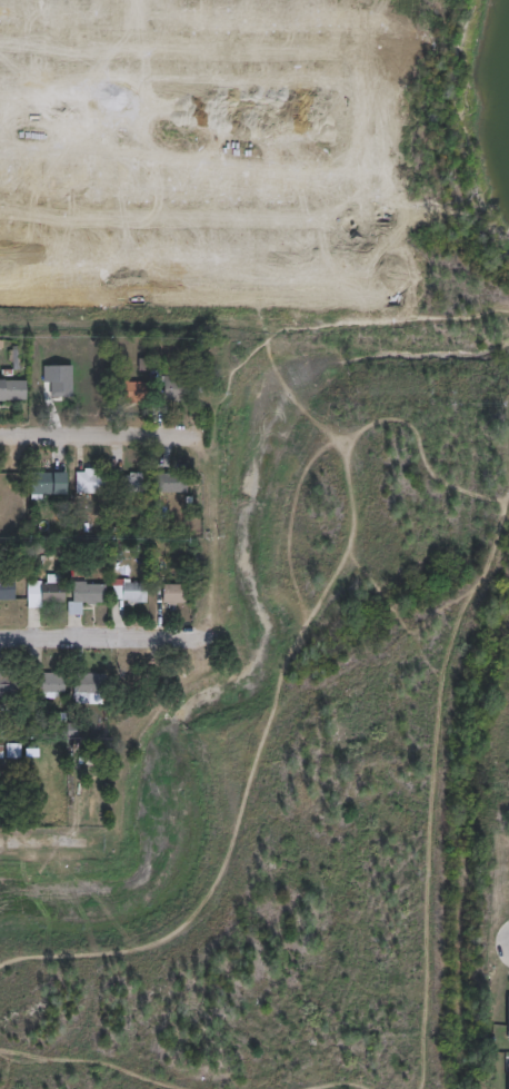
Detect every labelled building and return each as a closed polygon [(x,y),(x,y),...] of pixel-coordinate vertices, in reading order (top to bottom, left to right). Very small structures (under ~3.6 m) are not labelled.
[(19,346),(19,362),(22,362),(22,368),(28,368),(28,373),(22,373),(22,379),(0,379),(0,369),(10,369),(10,363),(7,363),(7,350),(10,350),(10,346),(19,346)] [(146,358),(146,363),(153,363),(153,369),(163,369),(163,376),(172,376),(172,380),(186,380),(186,399),(160,399),(160,383),(148,383),(148,374),(137,374),(137,358),(146,358)] [(72,365),(43,365),(43,386),(52,386),(52,397),(72,397),(72,365)] [(23,400),(0,400),(0,380),(23,380),(23,400)] [(136,403),(117,403),(118,382),(144,382),(144,397),(137,397),(136,403)] [(103,473),(103,493),(74,493),(76,473),(82,473),(82,469),(93,469),(93,473),(103,473)] [(42,499),(28,499),(28,473),(61,472),(61,494),(42,494),(42,499)] [(144,473),(143,493),(118,492),(118,475),(127,475),(128,473),(144,473)] [(184,474),(184,493),(152,492),(152,473),(184,474)] [(62,583),(62,604),(40,603),(40,608),(26,608),(26,594),(39,594),(39,583),(44,583),(44,574),(61,575),(61,583),(62,583)] [(13,598),(0,599),(0,579),(13,578),(13,598)] [(84,582),(84,585),(103,584),(103,603),(93,603),(93,605),(84,605),(84,603),(80,603),(80,615),(66,615),(66,602),(70,602),(70,582),(84,582)] [(143,583),(143,603),(128,602),(128,600),(120,600),(110,600),(110,585),(120,585),(120,583),(143,583)] [(173,603),(173,606),(167,606),(167,603),(161,603),(160,585),(183,584),(183,603),(173,603)] [(14,703),(0,702),(0,675),(2,675),(2,671),(14,672),(14,674),(22,675),(21,695),(14,694),(14,703)] [(63,674),(62,693),(52,693),(52,700),(26,699),(27,676),(46,677),(46,673),(63,674)] [(103,674),(103,693),(72,693),(72,673),(103,674)]
